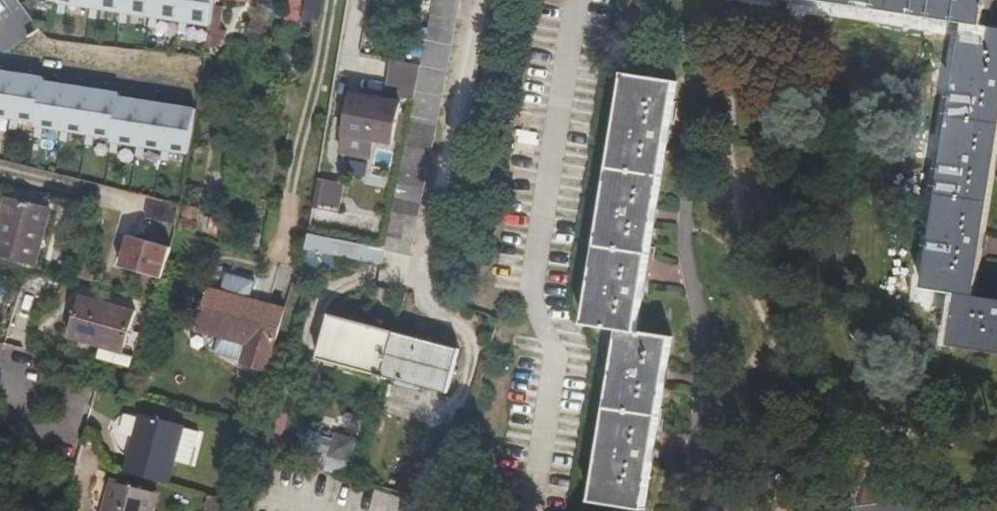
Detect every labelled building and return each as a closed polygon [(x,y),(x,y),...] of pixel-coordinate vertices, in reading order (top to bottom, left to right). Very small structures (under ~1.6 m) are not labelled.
[(212,26),(215,7),(216,1),(216,0),(61,0),(61,6),(212,26)] [(306,3),(291,0),(290,0),(285,29),(301,32),(302,26),(306,3)] [(325,0),(306,0),(306,3),(302,26),(321,27),(325,0)] [(463,0),(435,0),(422,66),(415,101),(386,252),(415,258),(463,0)] [(790,2),(961,25),(947,121),(923,292),(957,296),(951,348),(996,354),(996,300),(975,297),(996,145),(996,0),(779,0),(790,2)] [(212,26),(208,50),(217,51),(227,41),(228,35),(222,34),(226,9),(215,7),(212,26)] [(415,101),(422,66),(394,61),(387,96),(415,101)] [(198,109),(120,100),(120,96),(44,86),(44,82),(4,77),(2,90),(0,89),(0,122),(15,124),(22,124),(40,127),(39,131),(47,131),(65,134),(72,135),(91,137),(98,138),(116,140),(116,144),(123,145),(141,147),(148,148),(166,150),(173,151),(190,153),(198,109)] [(670,344),(634,339),(663,128),(669,88),(618,80),(580,334),(617,338),(593,508),(609,510),(646,510),(670,344)] [(390,148),(398,105),(352,96),(341,153),(360,158),(363,143),(373,145),(390,148)] [(22,124),(15,124),(14,134),(21,135),(22,124)] [(47,131),(39,131),(38,141),(46,142),(47,131)] [(72,135),(65,134),(64,144),(71,145),(72,135)] [(98,138),(91,137),(90,147),(97,148),(98,138)] [(370,160),(373,145),(363,143),(360,158),(370,160)] [(123,145),(116,144),(115,154),(122,155),(123,145)] [(148,148),(141,147),(140,158),(147,159),(148,148)] [(173,151),(166,150),(165,161),(172,161),(173,151)] [(344,205),(348,180),(326,176),(322,201),(344,205)] [(178,226),(182,204),(151,197),(146,219),(178,226)] [(50,207),(5,198),(0,220),(0,255),(37,264),(50,207)] [(184,214),(201,216),(202,204),(186,202),(184,214)] [(260,242),(262,230),(254,228),(251,240),(260,242)] [(123,263),(166,274),(174,244),(131,232),(123,263)] [(309,236),(303,266),(318,272),(325,249),(329,250),(331,240),(309,236)] [(383,268),(386,252),(362,247),(358,263),(383,268)] [(251,303),(256,284),(226,275),(221,294),(251,303)] [(269,377),(286,313),(251,303),(221,294),(209,291),(198,331),(221,338),(249,346),(244,365),(243,368),(269,377)] [(126,352),(138,310),(83,294),(71,336),(126,352)] [(449,397),(461,353),(332,317),(320,362),(449,397)] [(244,365),(249,346),(221,338),(216,356),(244,365)] [(283,383),(271,432),(266,453),(277,456),(283,432),(285,432),(291,411),(287,410),(294,386),(283,383)] [(172,483),(188,425),(145,413),(129,471),(171,483),(172,483)] [(336,435),(335,472),(351,473),(351,435),(336,435)] [(161,493),(118,482),(113,500),(110,499),(107,510),(156,510),(161,493)]
